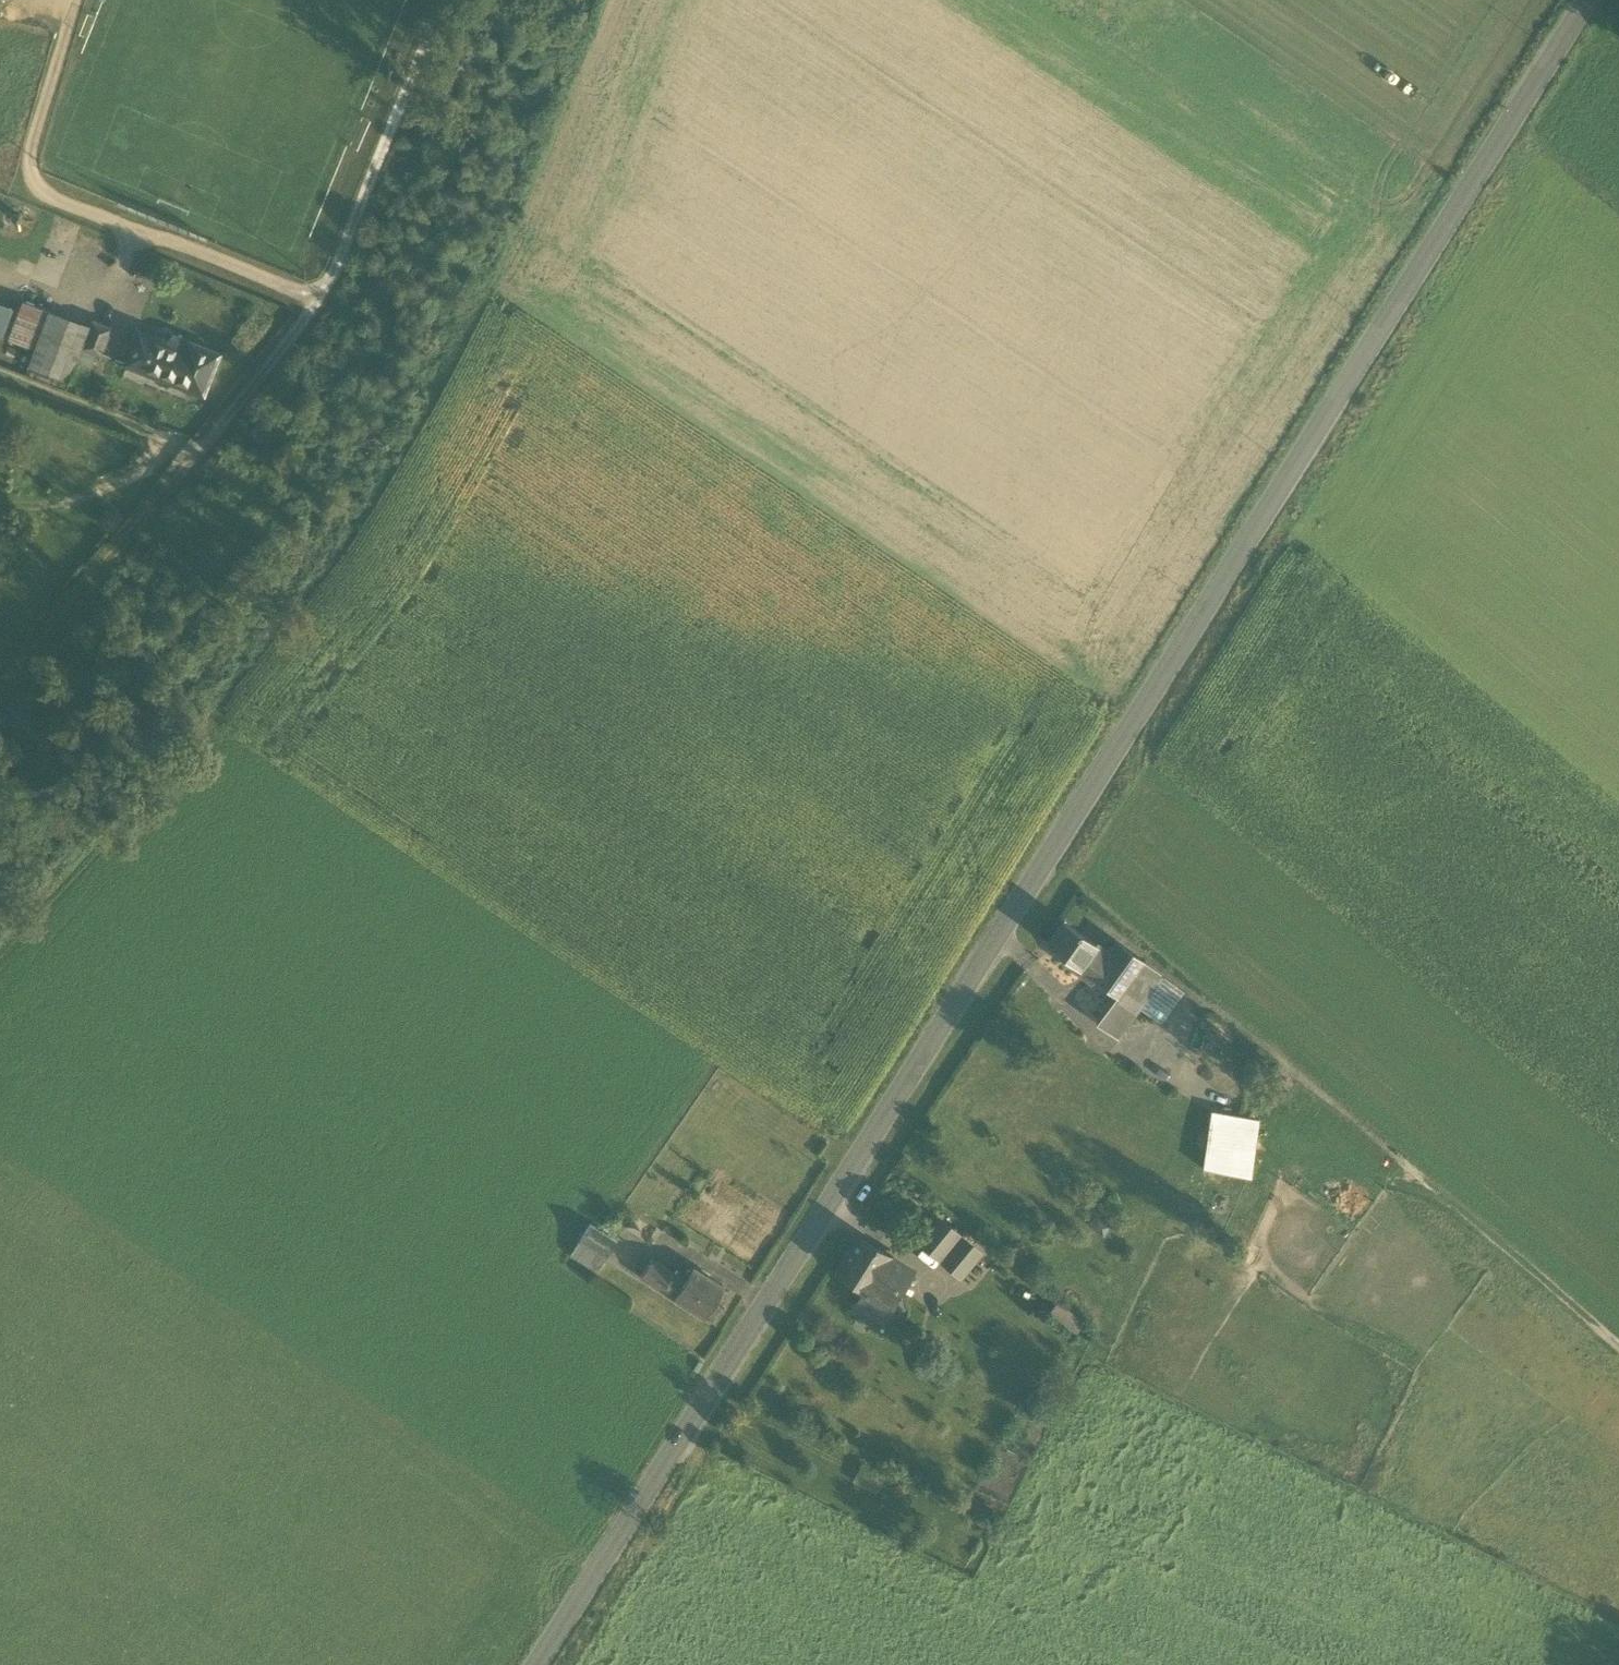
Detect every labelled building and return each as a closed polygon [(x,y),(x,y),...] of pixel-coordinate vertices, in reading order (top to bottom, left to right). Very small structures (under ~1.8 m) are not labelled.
[(26,366),(73,381),(82,351),(90,324),(15,300),(12,309),(10,317),(3,338),(32,347),(26,366)] [(3,338),(10,317),(12,309),(0,305),(0,337),(3,338)] [(82,351),(101,357),(109,330),(90,324),(82,351)] [(125,364),(171,383),(185,348),(184,347),(139,329),(125,364)] [(186,340),(184,347),(185,348),(171,383),(204,395),(221,353),(186,340)] [(1047,945),(1117,995),(1141,961),(1119,945),(1111,956),(1063,922),(1047,945)] [(1096,1024),(1118,1039),(1140,1008),(1163,976),(1141,961),(1117,995),(1096,1024)] [(1182,990),(1163,976),(1140,1008),(1159,1022),(1182,990)] [(1203,1170),(1248,1179),(1256,1120),(1211,1111),(1203,1170)] [(920,1244),(961,1277),(980,1253),(940,1220),(920,1244)] [(588,1223),(578,1240),(607,1257),(616,1240),(588,1223)] [(836,1272),(864,1290),(868,1292),(890,1257),(858,1237),(836,1272)] [(599,1270),(607,1257),(578,1240),(570,1255),(599,1270)] [(912,1271),(890,1257),(868,1292),(864,1290),(857,1302),(882,1318),(900,1291),(894,1287),(897,1282),(903,1286),(912,1271)] [(639,1278),(674,1299),(684,1282),(650,1261),(639,1278)] [(693,1268),(684,1282),(674,1299),(673,1301),(704,1320),(725,1288),(725,1287),(693,1268)] [(894,1287),(900,1291),(903,1286),(897,1282),(894,1287)] [(1072,1331),(1081,1319),(1053,1299),(1044,1311),(1072,1331)]
